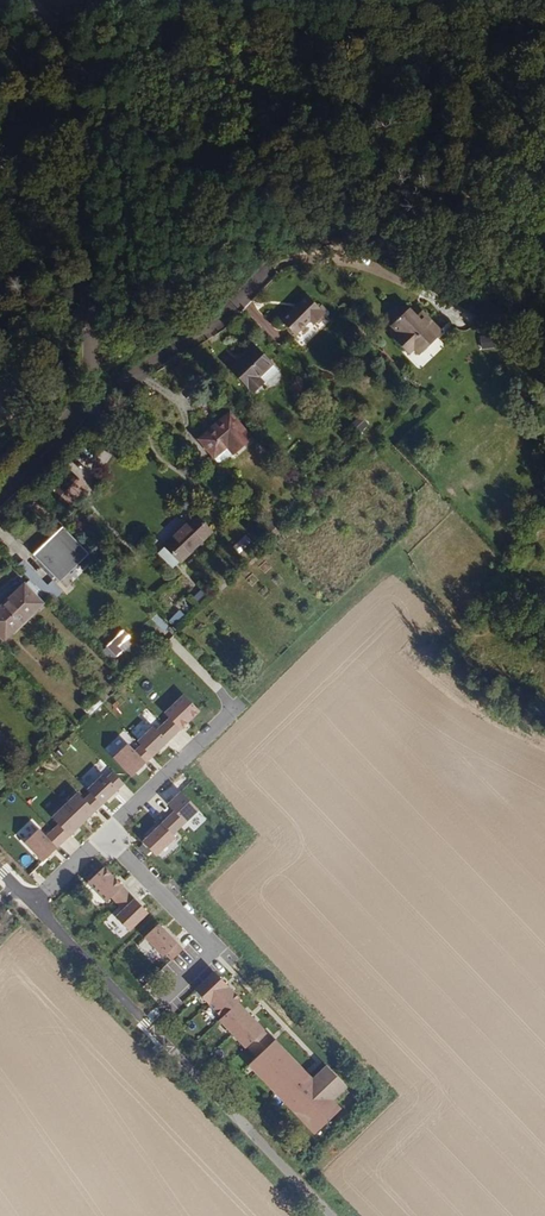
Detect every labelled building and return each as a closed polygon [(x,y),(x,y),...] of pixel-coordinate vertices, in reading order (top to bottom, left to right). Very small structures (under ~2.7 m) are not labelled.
[(384,289),(383,291),(382,290),(377,287),(373,287),(370,287),(366,289),(364,291),(362,296),(362,300),(363,303),(373,314),(367,319),(376,329),(382,324),(386,329),(390,333),(413,311),(402,299),(396,304),(392,299),(384,289)] [(295,290),(269,315),(284,331),(299,316),(304,321),(314,310),(295,290)] [(396,304),(402,299),(397,294),(392,299),(396,304)] [(391,336),(417,365),(443,342),(417,313),(391,336)] [(386,329),(382,324),(376,329),(381,334),(386,329)] [(481,351),(498,349),(496,334),(479,337),(481,351)] [(247,335),(223,359),(246,384),(257,373),(259,376),(274,362),(247,335)] [(220,403),(191,432),(207,448),(221,435),(228,443),(243,428),(220,403)] [(80,483),(62,464),(47,480),(65,499),(80,483)] [(185,512),(159,538),(175,555),(202,529),(185,512)] [(35,554),(61,582),(92,554),(66,525),(35,554)] [(241,554),(253,541),(246,534),(234,547),(241,554)] [(175,555),(159,538),(151,545),(168,561),(175,555)] [(52,579),(46,585),(22,560),(16,565),(51,601),(63,590),(52,579)] [(23,583),(0,605),(0,634),(3,638),(41,601),(23,583)] [(200,602),(209,594),(203,588),(195,596),(200,602)] [(169,619),(175,626),(187,615),(181,609),(169,619)] [(159,625),(153,618),(142,629),(149,636),(159,625)] [(124,630),(103,651),(115,662),(135,641),(124,630)] [(122,744),(108,758),(131,781),(205,707),(191,692),(170,712),(164,706),(137,733),(145,741),(132,754),(122,744)] [(38,827),(24,840),(46,863),(121,790),(106,775),(86,795),(79,789),(52,816),(60,824),(48,837),(38,827)] [(203,812),(183,790),(169,802),(177,812),(145,841),(157,854),(203,812)] [(152,912),(111,872),(99,884),(125,910),(118,917),(133,931),(152,912)] [(182,942),(162,922),(147,936),(167,957),(182,942)] [(181,968),(155,994),(169,1008),(194,981),(181,968)] [(316,1076),(216,972),(197,990),(262,1058),(254,1067),(318,1134),(345,1108),(338,1100),(353,1086),(330,1062),(316,1076)]
